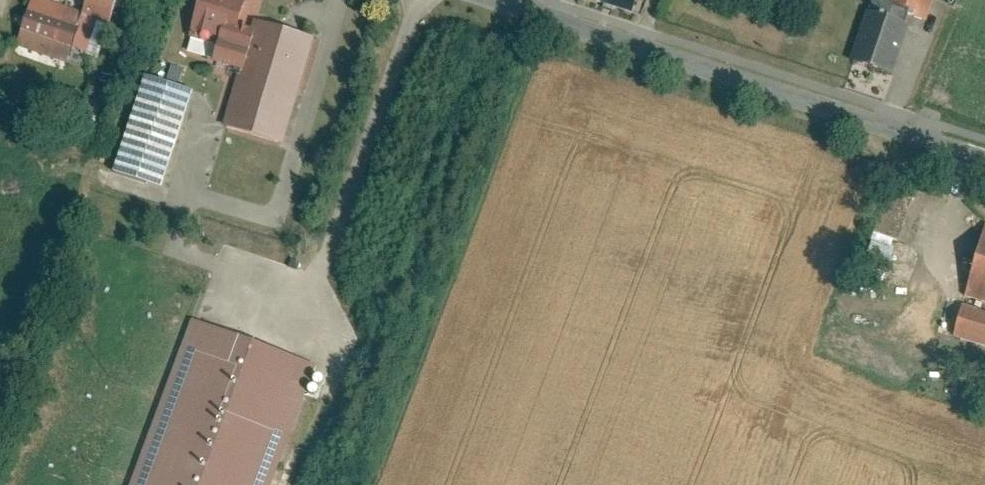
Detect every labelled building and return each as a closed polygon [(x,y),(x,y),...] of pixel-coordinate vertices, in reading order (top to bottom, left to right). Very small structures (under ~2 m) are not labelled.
[(46,0),(37,0),(20,47),(69,64),(74,49),(86,14),(46,0)] [(120,0),(91,0),(86,14),(74,49),(91,55),(103,21),(111,24),(120,0)] [(191,34),(222,44),(228,25),(242,30),(251,0),(203,0),(191,34)] [(634,13),(638,0),(594,0),(634,13)] [(895,2),(924,12),(929,0),(895,0),(895,2)] [(909,23),(869,10),(851,64),(891,77),(909,23)] [(320,41),(258,21),(254,34),(242,70),(224,126),(286,146),(320,41)] [(222,44),(216,61),(242,70),(254,34),(242,30),(228,25),(222,44)] [(196,93),(148,78),(118,172),(166,187),(196,93)] [(881,285),(895,251),(872,242),(859,276),(881,285)] [(968,297),(984,303),(984,243),(968,297)] [(957,338),(984,347),(984,312),(967,306),(957,338)] [(314,363),(195,321),(137,484),(270,484),(314,363)]
